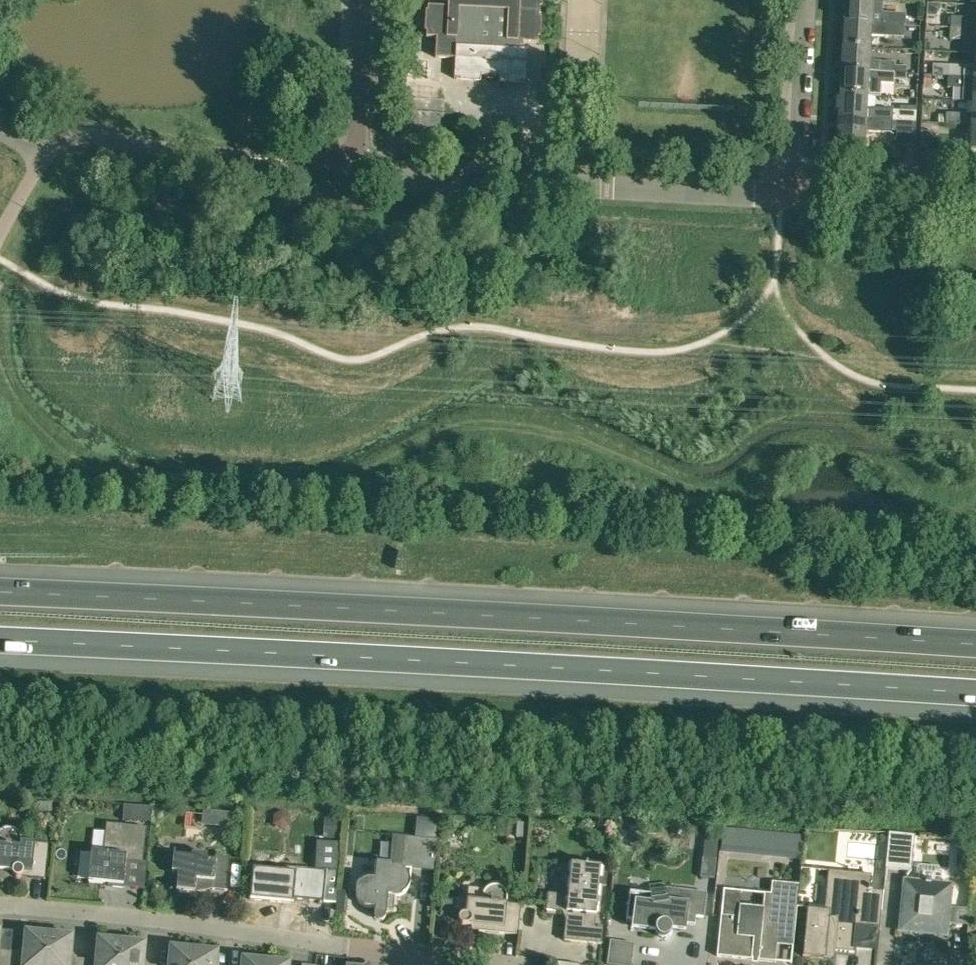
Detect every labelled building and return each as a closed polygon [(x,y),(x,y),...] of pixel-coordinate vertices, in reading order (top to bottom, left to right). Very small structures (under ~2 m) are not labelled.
[(540,40),(542,0),(450,0),(449,8),(429,7),(428,38),(438,38),(437,58),(457,60),(455,80),(482,81),(483,76),(501,77),(500,82),(527,83),(529,51),(524,51),(524,43),(539,44),(540,40)] [(883,0),(845,0),(844,22),(904,25),(904,21),(897,21),(897,15),(882,14),(883,0)] [(950,17),(950,27),(975,28),(975,18),(950,17)] [(904,25),(844,22),(843,46),(869,47),(870,36),(903,38),(904,25)] [(950,27),(949,40),(975,41),(975,28),(950,27)] [(869,60),(869,47),(843,46),(842,70),(868,71),(906,73),(907,67),(894,66),(894,62),(869,60)] [(945,75),(949,75),(964,76),(974,76),(975,77),(975,52),(975,66),(933,64),(932,74),(945,75)] [(553,85),(554,71),(541,70),(540,84),(553,85)] [(840,94),(867,95),(880,96),(881,84),(893,84),(893,79),(906,79),(906,73),(868,71),(842,70),(840,94)] [(931,75),(924,75),(923,86),(931,87),(931,75)] [(949,75),(945,75),(945,87),(962,88),(962,100),(973,100),(975,101),(975,77),(974,76),(964,76),(949,75)] [(866,108),(867,95),(840,94),(839,118),(866,119),(916,121),(916,111),(866,108)] [(973,100),(973,114),(946,113),(945,123),(972,124),(975,125),(975,101),(973,100)] [(916,121),(866,119),(839,118),(838,142),(864,143),(865,132),(891,133),(892,129),(896,129),(895,146),(914,147),(916,121)] [(932,132),(920,131),(919,148),(931,148),(932,132)] [(52,802),(38,802),(38,812),(52,812),(52,802)] [(124,804),(123,820),(151,822),(152,806),(124,804)] [(340,818),(324,818),(323,838),(339,839),(340,818)] [(527,823),(518,822),(517,837),(526,837),(527,823)] [(123,886),(123,885),(126,860),(142,862),(146,827),(106,823),(103,852),(91,851),(88,882),(108,884),(108,886),(145,890),(145,889),(123,886)] [(21,841),(21,839),(21,838),(21,836),(20,834),(18,832),(16,830),(15,829),(13,828),(11,828),(10,828),(7,828),(6,828),(4,829),(3,829),(1,831),(0,831),(0,870),(12,871),(12,873),(13,874),(13,875),(15,876),(16,877),(17,877),(19,877),(20,877),(45,879),(48,849),(35,848),(36,843),(21,841)] [(721,853),(780,858),(782,835),(723,830),(721,853)] [(911,871),(915,835),(889,833),(885,869),(911,871)] [(393,910),(395,896),(399,896),(402,895),(404,894),(406,892),(408,890),(409,888),(410,886),(410,884),(412,863),(436,866),(439,840),(404,837),(401,868),(392,867),(392,864),(376,862),(375,879),(370,879),(368,879),(367,879),(365,880),(364,880),(362,881),(361,882),(360,883),(358,885),(357,887),(356,890),(356,892),(356,893),(356,897),(357,899),(358,900),(359,902),(360,903),(361,904),(362,905),(364,906),(367,907),(375,908),(374,914),(374,915),(374,916),(375,918),(377,920),(378,921),(379,921),(380,921),(382,920),(384,919),(385,918),(385,917),(386,915),(386,909),(393,910)] [(704,840),(700,878),(714,879),(718,842),(704,840)] [(207,855),(174,851),(172,872),(178,873),(176,890),(195,892),(207,888),(227,890),(230,857),(215,855),(215,861),(207,860),(207,855)] [(595,928),(599,886),(606,886),(608,872),(601,871),(601,866),(588,865),(588,863),(585,863),(585,865),(571,863),(568,895),(548,893),(546,910),(569,912),(568,920),(565,920),(563,940),(602,944),(603,929),(595,928)] [(947,888),(940,883),(941,867),(917,865),(916,881),(908,884),(903,892),(900,919),(904,927),(911,933),(917,933),(920,930),(926,931),(929,934),(935,935),(943,931),(948,924),(951,896),(947,888)] [(250,899),(281,902),(293,903),(293,899),(323,902),(324,899),(323,899),(326,871),(283,867),(282,872),(253,869),(250,899)] [(832,950),(835,951),(854,953),(856,928),(879,930),(883,891),(872,890),(872,887),(870,886),(871,874),(828,870),(824,910),(809,909),(809,906),(808,906),(808,907),(806,906),(806,908),(807,908),(803,951),(803,956),(825,958),(826,947),(832,947),(832,950)] [(717,956),(752,960),(752,956),(758,956),(758,960),(775,962),(779,922),(794,923),(793,929),(795,929),(799,885),(772,882),(771,894),(764,893),(763,910),(739,908),(738,917),(721,915),(717,956)] [(630,892),(627,919),(632,920),(631,928),(655,931),(656,933),(656,934),(658,936),(660,937),(662,938),(664,938),(666,938),(667,937),(669,936),(670,934),(671,933),(671,932),(671,931),(671,929),(686,931),(687,923),(694,924),(696,916),(703,917),(706,893),(666,888),(665,883),(649,885),(650,894),(630,892)] [(462,925),(463,925),(479,926),(479,931),(518,935),(521,905),(507,904),(507,899),(507,896),(507,895),(506,893),(505,891),(504,889),(502,887),(500,887),(498,886),(497,886),(495,885),(493,886),(490,886),(489,887),(487,888),(486,889),(484,891),(483,893),(483,895),(482,897),(482,901),(467,900),(466,914),(465,914),(463,914),(462,914),(461,915),(459,916),(459,917),(459,918),(458,918),(458,919),(458,920),(459,921),(459,922),(460,924),(461,924),(462,925)] [(442,899),(440,912),(454,913),(455,900),(442,899)] [(10,955),(9,964),(46,964),(49,933),(26,931),(24,952),(21,955),(10,953),(10,955)] [(83,961),(72,960),(70,957),(72,936),(49,933),(46,964),(83,964),(83,961)] [(122,941),(98,938),(96,959),(93,962),(83,961),(83,964),(119,964),(122,941)] [(607,964),(609,964),(631,964),(634,944),(610,940),(607,964)] [(122,941),(119,964),(144,964),(143,964),(145,943),(122,941)] [(194,949),(171,947),(169,964),(192,964),(194,949)] [(192,964),(216,964),(217,951),(194,949),(192,964)] [(10,955),(0,954),(0,964),(9,964),(10,955)]
